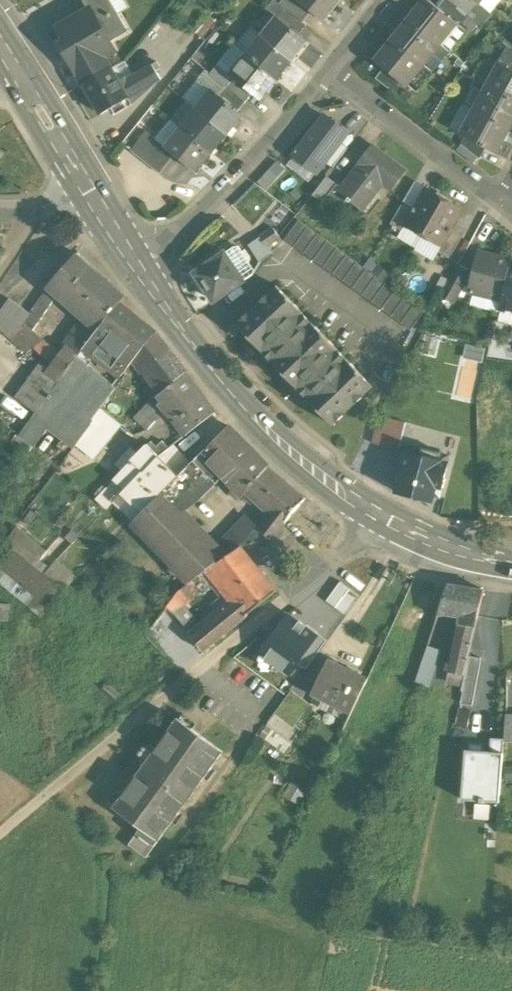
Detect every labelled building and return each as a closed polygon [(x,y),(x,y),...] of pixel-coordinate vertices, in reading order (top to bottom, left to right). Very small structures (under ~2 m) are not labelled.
[(88,9),(91,7),(111,41),(129,30),(111,0),(83,0),(88,9)] [(297,0),(281,0),(279,3),(287,9),(301,20),(309,10),(297,0)] [(309,10),(323,21),(340,0),(297,0),(309,10)] [(429,0),(424,0),(409,19),(440,44),(457,24),(457,23),(439,7),(429,0)] [(449,0),(444,0),(439,7),(457,23),(457,24),(460,26),(469,15),(449,0)] [(473,0),(449,0),(469,15),(478,4),(473,0)] [(88,9),(58,26),(69,45),(66,53),(84,84),(85,84),(112,68),(105,56),(116,50),(111,41),(91,7),(88,9)] [(301,20),(287,9),(280,18),(299,34),(307,25),(301,20)] [(280,18),(276,15),(260,35),(292,60),(292,59),(306,42),(307,42),(307,41),(299,34),(280,18)] [(440,44),(409,19),(393,39),(424,64),(440,44)] [(292,60),(260,35),(245,53),(277,79),(277,78),(291,60),(291,61),(292,60)] [(424,64),(393,39),(376,60),(385,68),(403,82),(407,85),(424,64)] [(511,48),(503,64),(511,68),(511,49),(511,48)] [(277,79),(245,53),(230,73),(234,76),(253,92),(261,98),(262,97),(261,97),(276,79),(277,79)] [(499,61),(486,86),(511,100),(511,68),(503,64),(499,61)] [(153,65),(121,83),(130,96),(161,78),(155,69),(153,65)] [(121,83),(113,68),(112,68),(85,84),(84,84),(101,113),(112,106),(116,113),(126,107),(122,101),(130,96),(121,83)] [(403,82),(385,68),(376,78),(395,93),(403,82)] [(253,92),(234,76),(227,85),(246,101),(253,92)] [(246,101),(227,85),(219,95),(239,110),(246,101)] [(486,86),(473,109),(509,129),(511,124),(511,100),(486,86)] [(219,95),(212,88),(196,109),(227,134),(243,114),(239,110),(219,95)] [(227,134),(196,109),(181,127),(212,152),(227,134)] [(509,129),(473,109),(460,134),(485,148),(496,154),(509,129)] [(340,142),(347,133),(325,116),(295,155),(317,172),(326,162),(340,142)] [(181,127),(167,145),(166,145),(165,146),(175,154),(197,172),(198,171),(198,170),(212,152),(181,127)] [(146,130),(131,149),(141,157),(156,139),(146,130)] [(485,148),(464,137),(460,145),(479,160),(485,148)] [(156,139),(141,157),(150,165),(165,146),(156,139)] [(348,148),(340,142),(326,162),(333,167),(348,148)] [(373,144),(357,164),(359,165),(342,186),(342,188),(350,194),(347,199),(350,202),(351,201),(363,210),(377,192),(384,184),(392,190),(407,170),(373,144)] [(165,146),(150,165),(160,173),(175,154),(165,146)] [(342,186),(328,174),(313,193),(339,209),(347,199),(350,194),(342,188),(342,186)] [(414,206),(404,224),(405,224),(423,235),(446,197),(426,186),(414,206)] [(446,197),(423,235),(442,246),(443,246),(453,229),(465,208),(446,197)] [(404,200),(391,223),(402,229),(405,224),(404,224),(414,206),(404,200)] [(425,310),(298,218),(285,237),(410,329),(425,310)] [(272,225),(260,235),(267,245),(280,235),(272,225)] [(453,229),(443,246),(442,246),(439,251),(450,257),(463,235),(453,229)] [(260,235),(250,243),(262,260),(272,252),(267,245),(260,235)] [(233,244),(196,270),(216,299),(253,274),(233,244)] [(511,260),(480,252),(471,289),(502,297),(511,260)] [(126,295),(77,253),(52,281),(93,318),(100,324),(106,318),(126,295)] [(511,260),(502,297),(500,307),(511,310),(511,260)] [(470,269),(459,264),(442,295),(453,301),(470,269)] [(374,387),(278,283),(238,322),(333,426),(374,387)] [(126,295),(106,318),(115,329),(135,306),(126,295)] [(135,306),(115,329),(128,344),(139,357),(157,331),(135,306)] [(93,318),(89,325),(81,326),(61,354),(73,364),(78,356),(100,324),(93,318)] [(139,357),(138,359),(164,390),(186,372),(188,371),(168,345),(157,331),(139,357)] [(61,354),(37,333),(29,342),(54,362),(61,354)] [(139,357),(128,344),(105,377),(118,388),(138,359),(139,357)] [(73,364),(61,354),(54,362),(53,364),(65,374),(73,364)] [(105,377),(78,356),(73,364),(65,374),(79,386),(104,408),(118,388),(105,377)] [(186,372),(164,390),(164,391),(158,396),(162,401),(160,403),(166,410),(168,414),(172,412),(188,432),(217,411),(186,372)] [(65,374),(56,386),(70,397),(79,386),(65,374)] [(54,390),(36,414),(42,419),(60,394),(54,390)] [(156,398),(145,413),(155,423),(166,410),(160,403),(156,398)] [(230,427),(207,448),(226,465),(218,472),(219,473),(223,477),(243,497),(249,490),(248,489),(269,466),(230,427)] [(407,452),(405,452),(395,492),(430,501),(432,496),(439,497),(441,487),(443,488),(446,477),(444,477),(448,462),(445,462),(447,455),(438,452),(421,447),(421,449),(408,445),(407,452)] [(148,446),(103,491),(104,492),(114,502),(158,456),(148,446)] [(226,465),(207,448),(179,476),(163,492),(179,509),(193,500),(212,480),(219,473),(218,472),(226,465)] [(179,476),(158,456),(114,502),(120,508),(133,521),(179,476)] [(269,466),(248,489),(249,490),(270,508),(286,522),(306,498),(269,466)] [(219,473),(212,480),(216,484),(223,477),(219,473)] [(179,509),(163,492),(133,521),(191,582),(211,568),(212,568),(225,557),(179,509)] [(286,522),(270,508),(266,512),(271,517),(283,527),(286,522)] [(283,527),(271,517),(263,528),(273,539),(283,527)] [(63,586),(36,564),(49,549),(21,527),(0,553),(0,580),(41,613),(63,586)] [(263,528),(262,527),(234,538),(240,545),(243,547),(273,539),(263,528)] [(73,544),(80,537),(73,531),(66,538),(73,544)] [(243,547),(240,545),(212,568),(211,568),(236,599),(249,615),(277,591),(243,547)] [(63,561),(55,570),(70,583),(78,574),(63,561)] [(191,582),(180,590),(186,600),(188,603),(199,589),(191,582)] [(349,590),(338,583),(326,602),(337,609),(349,590)] [(484,589),(449,583),(439,612),(461,615),(478,617),(484,589)] [(180,590),(169,606),(173,611),(186,600),(180,590)] [(360,597),(349,590),(337,609),(348,616),(360,597)] [(249,615),(236,599),(193,636),(192,637),(204,651),(204,652),(249,615)] [(478,617),(461,615),(461,625),(459,624),(449,670),(466,674),(470,656),(478,617)] [(263,652),(290,672),(297,662),(318,634),(307,626),(305,628),(289,616),(263,652)] [(328,641),(318,634),(297,662),(302,666),(307,669),(328,641)] [(204,651),(192,637),(171,654),(182,667),(204,651)] [(416,681),(428,685),(439,651),(427,647),(416,681)] [(481,658),(470,656),(462,703),(473,705),(481,658)] [(369,678),(331,658),(313,693),(351,714),(369,678)] [(506,697),(499,697),(498,705),(505,705),(506,697)] [(456,727),(467,728),(470,712),(458,710),(456,727)] [(178,717),(114,806),(142,827),(159,839),(224,750),(178,717)] [(491,738),(490,752),(503,753),(504,740),(491,738)] [(498,803),(503,753),(490,752),(466,750),(461,799),(498,803)] [(159,839),(142,827),(129,843),(147,856),(159,839)]
